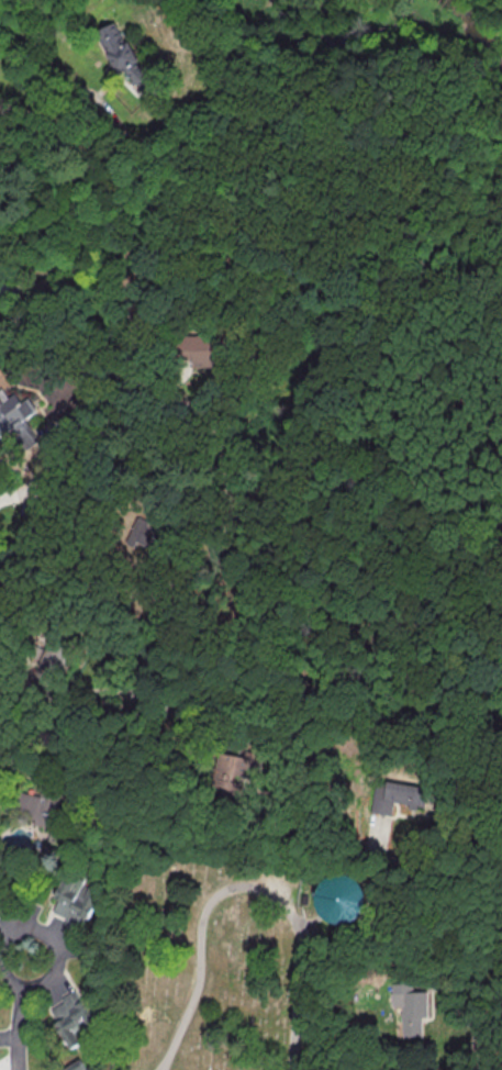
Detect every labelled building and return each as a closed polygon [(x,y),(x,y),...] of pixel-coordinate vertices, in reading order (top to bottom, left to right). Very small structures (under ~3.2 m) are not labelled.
[(123,70),(120,73),(118,73),(115,69),(113,70),(111,65),(113,64),(98,32),(115,23),(126,45),(130,43),(137,59),(134,62),(136,64),(135,65),(160,89),(153,98),(143,89),(138,85),(136,88),(132,83),(134,81),(133,80),(123,70)] [(172,335),(217,334),(217,319),(233,319),(234,348),(211,349),(212,366),(192,367),(192,357),(186,357),(174,358),(172,335)] [(11,427),(0,436),(0,398),(3,402),(15,394),(21,403),(27,400),(35,409),(20,419),(29,432),(35,442),(23,450),(13,441),(15,435),(11,427)] [(137,516),(148,522),(147,525),(158,530),(157,531),(166,535),(158,553),(154,550),(135,542),(133,547),(124,544),(137,516)] [(48,639),(67,648),(56,675),(46,671),(44,677),(45,677),(41,688),(40,692),(19,687),(27,669),(35,672),(37,668),(36,667),(48,639)] [(223,728),(239,732),(241,727),(258,729),(255,748),(268,750),(263,782),(233,777),(232,778),(243,780),(241,791),(239,801),(208,795),(210,785),(196,769),(216,761),(223,728)] [(414,809),(415,804),(422,805),(425,788),(386,780),(386,782),(375,780),(368,813),(379,814),(390,816),(392,801),(408,804),(406,807),(414,809)] [(15,817),(36,818),(35,826),(53,826),(55,795),(16,794),(15,817)] [(313,911),(355,927),(371,887),(329,870),(313,911)] [(427,991),(414,991),(414,984),(392,984),(392,1006),(402,1006),(402,1037),(422,1037),(422,1017),(427,1017),(427,991)] [(64,1002),(50,1009),(68,1047),(97,1033),(76,988),(60,995),(64,1002)] [(81,1060),(61,1069),(86,1069),(81,1060)]
